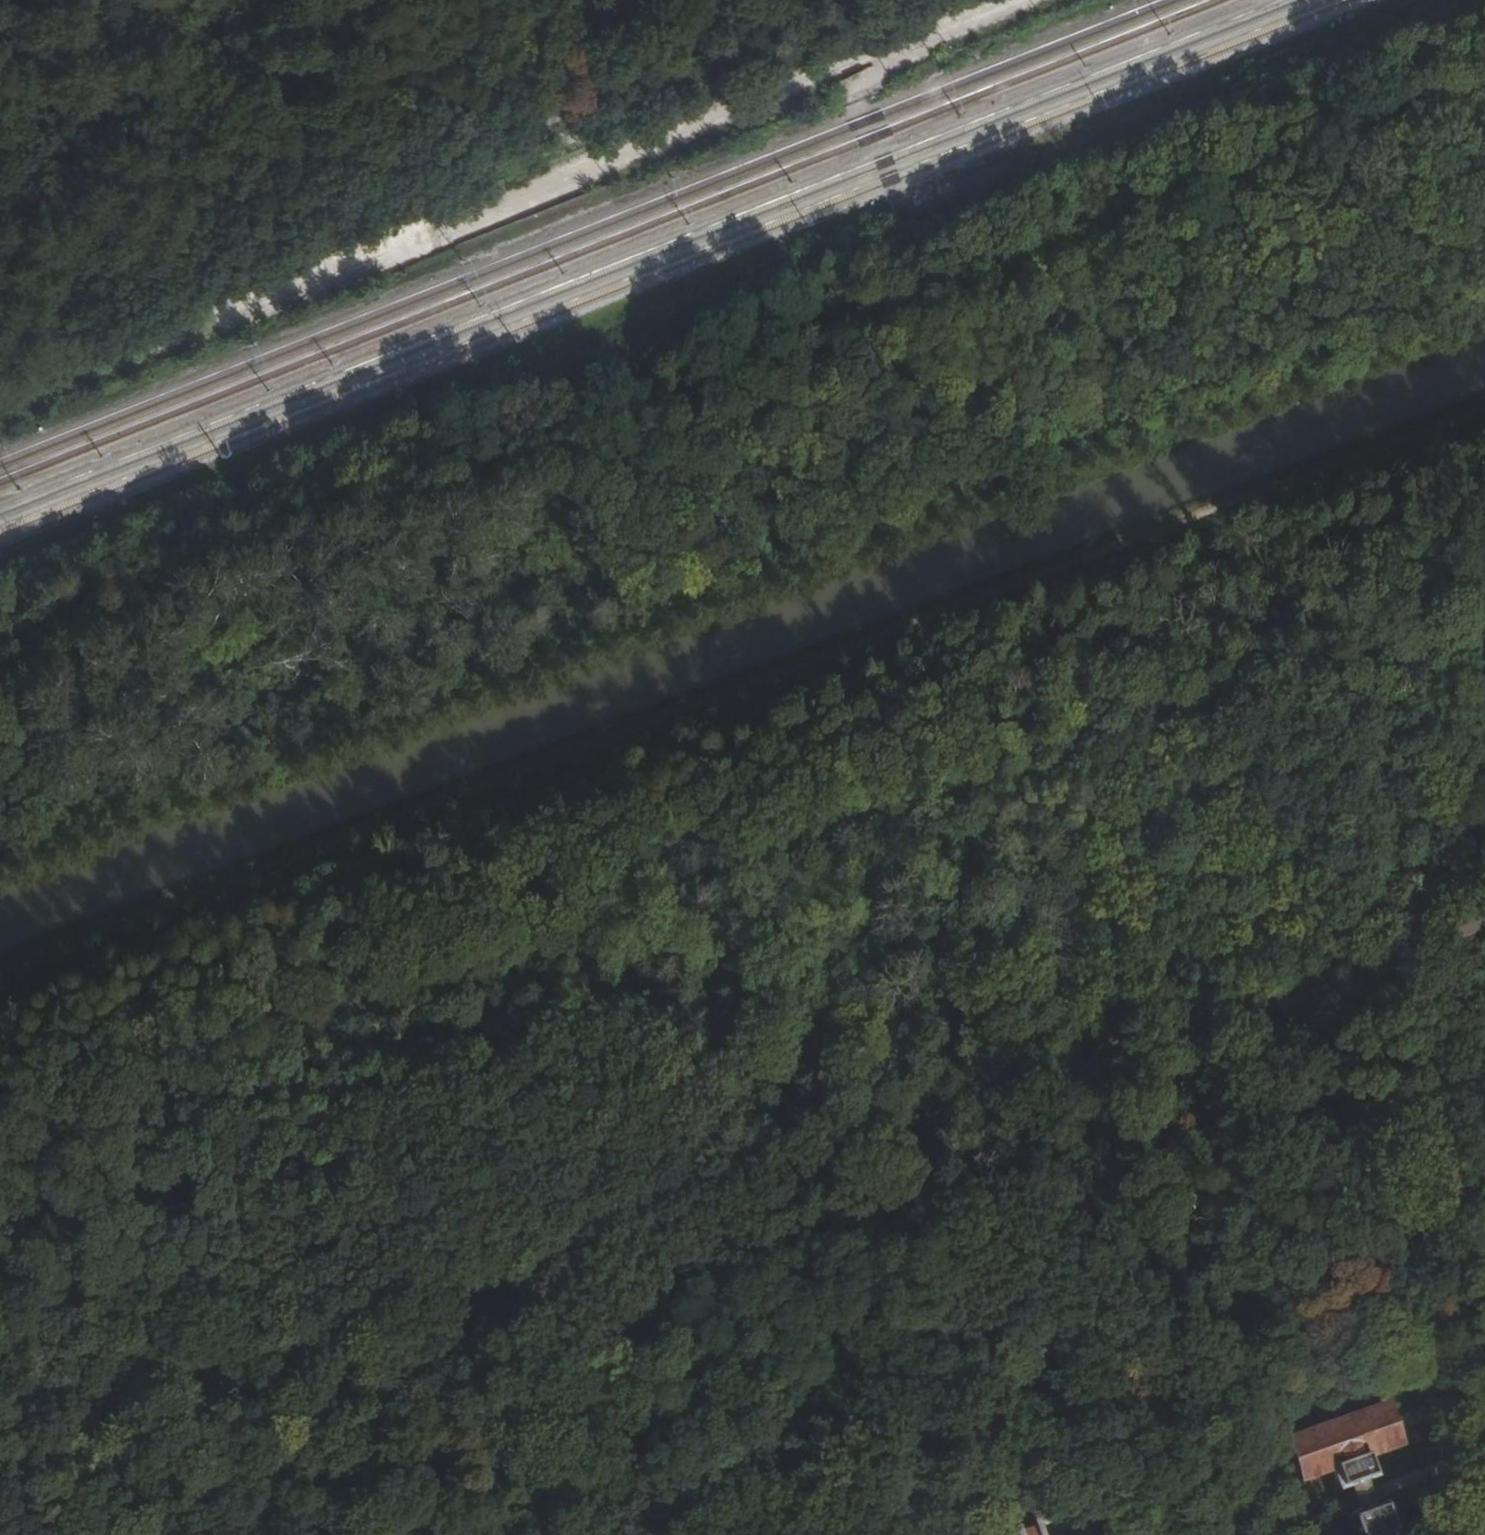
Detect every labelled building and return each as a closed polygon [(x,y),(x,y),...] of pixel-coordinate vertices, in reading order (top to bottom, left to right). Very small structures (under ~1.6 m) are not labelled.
[(1284,1437),(1301,1484),(1333,1473),(1341,1493),(1352,1489),(1360,1512),(1352,1515),(1359,1534),(1402,1534),(1390,1501),(1378,1505),(1370,1483),(1381,1479),(1374,1459),(1406,1448),(1388,1400),(1284,1437)] [(1038,1520),(1012,1529),(1015,1534),(1044,1534),(1038,1520)]
